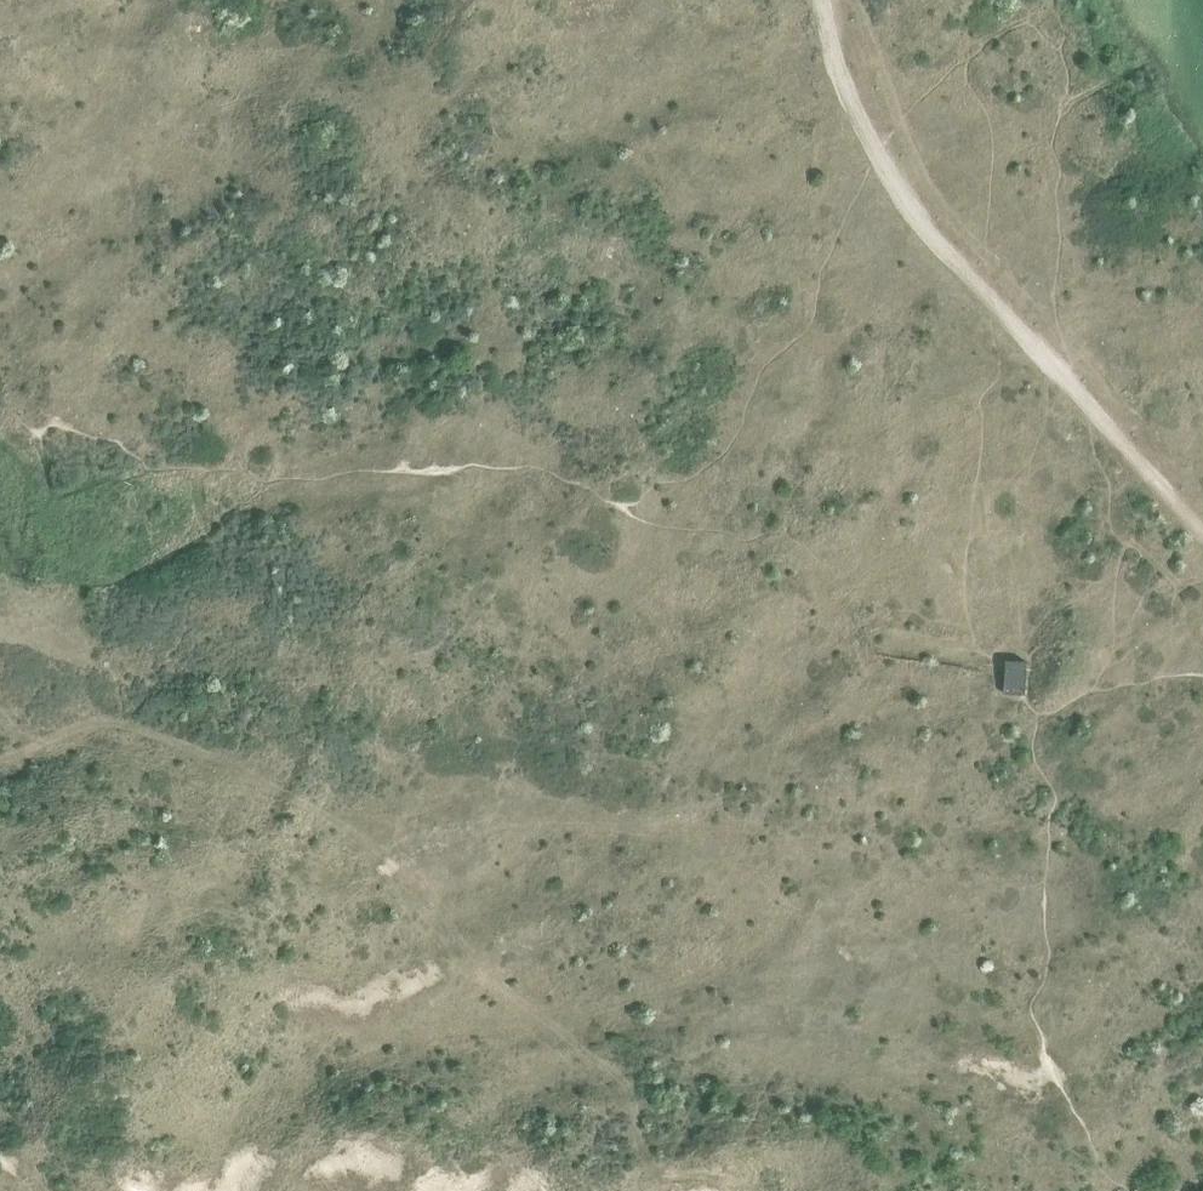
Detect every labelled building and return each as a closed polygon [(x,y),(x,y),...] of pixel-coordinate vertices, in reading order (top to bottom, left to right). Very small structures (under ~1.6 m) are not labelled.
[(1004,697),(1025,698),(1027,665),(1005,664),(1004,697)]
